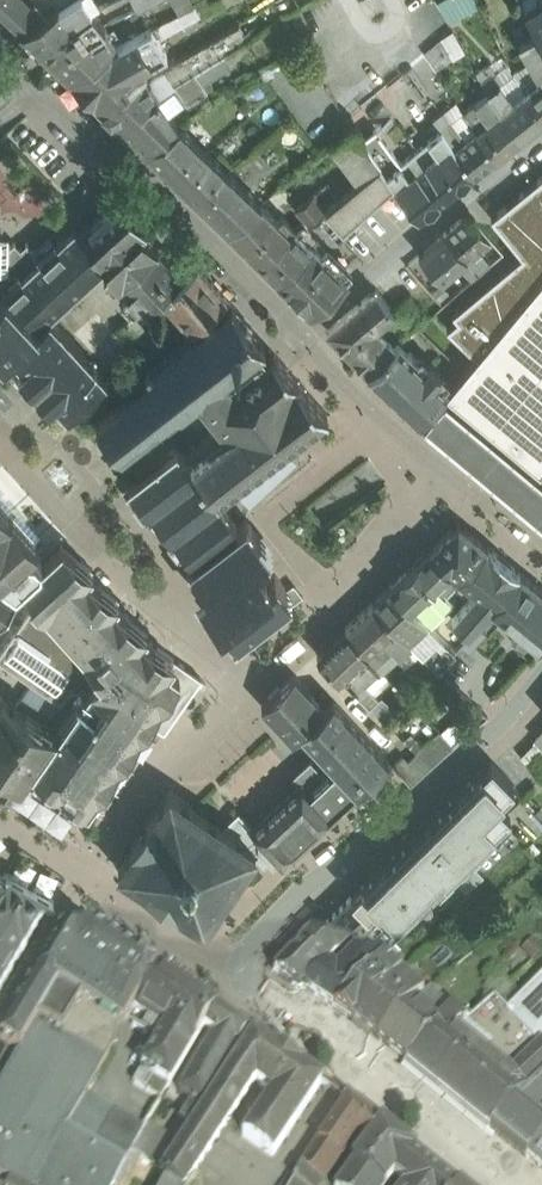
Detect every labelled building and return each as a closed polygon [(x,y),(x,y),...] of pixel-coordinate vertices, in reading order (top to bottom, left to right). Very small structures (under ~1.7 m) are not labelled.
[(7,16),(7,17),(12,22),(33,3),(30,0),(0,0),(0,9),(7,16)] [(21,30),(37,47),(92,10),(86,0),(68,0),(45,15),(21,30)] [(122,16),(136,8),(136,7),(132,0),(114,0),(122,16)] [(445,20),(475,7),(472,0),(436,0),(445,20)] [(45,15),(33,3),(12,22),(20,31),(21,30),(45,15)] [(527,17),(537,34),(541,43),(541,8),(527,17)] [(92,10),(37,47),(50,60),(103,26),(103,25),(92,10)] [(143,15),(126,25),(133,37),(134,38),(151,28),(143,15)] [(239,22),(148,75),(160,94),(224,54),(247,40),(248,39),(239,22)] [(103,26),(50,60),(69,78),(118,47),(118,46),(104,24),(103,25),(104,26),(103,26)] [(118,47),(69,78),(97,105),(125,88),(121,80),(130,74),(166,54),(151,28),(134,38),(133,37),(118,46),(118,47)] [(247,40),(224,54),(230,64),(242,82),(283,57),(265,28),(248,39),(247,40)] [(445,64),(462,44),(445,30),(428,50),(445,64)] [(537,34),(519,45),(540,81),(526,91),(526,92),(541,118),(541,43),(537,34)] [(224,54),(160,94),(160,95),(158,96),(167,110),(230,64),(224,54)] [(509,66),(495,77),(500,84),(513,102),(526,92),(526,91),(519,82),(509,66)] [(489,67),(476,74),(487,93),(500,84),(495,77),(489,67)] [(147,75),(125,88),(126,88),(125,88),(97,105),(116,123),(158,96),(160,95),(160,94),(148,75),(147,75)] [(396,75),(380,96),(414,122),(430,101),(396,75)] [(513,102),(500,84),(487,93),(501,112),(519,139),(541,120),(541,118),(526,92),(513,102)] [(501,112),(487,93),(475,103),(489,122),(477,131),(476,132),(484,144),(495,158),(519,139),(501,112)] [(158,96),(116,123),(144,151),(178,126),(167,110),(158,96)] [(484,144),(476,132),(477,131),(464,112),(463,112),(456,102),(442,112),(450,123),(464,142),(454,150),(472,177),(495,158),(484,144)] [(450,123),(442,112),(432,119),(440,131),(441,131),(454,150),(464,142),(450,123)] [(178,126),(144,151),(197,202),(227,171),(179,125),(178,126)] [(454,150),(441,131),(440,131),(417,150),(430,169),(448,196),(472,177),(454,150)] [(62,196),(0,139),(0,200),(1,202),(13,190),(42,217),(62,196)] [(411,177),(392,152),(385,157),(379,149),(371,155),(378,165),(379,166),(380,165),(392,183),(397,189),(411,177)] [(378,165),(338,199),(326,209),(342,228),(392,183),(380,165),(379,166),(378,165)] [(448,196),(430,169),(400,193),(420,219),(448,196)] [(261,204),(227,171),(197,202),(228,232),(261,204)] [(491,217),(522,255),(453,312),(458,319),(447,327),(477,355),(447,393),(484,424),(541,472),(541,176),(491,217)] [(325,184),(313,193),(314,194),(295,209),(308,224),(326,209),(338,199),(325,184)] [(114,198),(90,221),(93,225),(83,234),(107,261),(108,261),(104,265),(118,281),(157,245),(157,244),(142,228),(146,225),(128,206),(125,209),(114,198)] [(277,220),(261,204),(228,232),(258,261),(294,229),(283,215),(277,220)] [(489,240),(466,214),(444,233),(478,272),(488,264),(476,250),(489,240)] [(2,358),(4,356),(11,350),(67,411),(81,398),(106,375),(50,314),(104,265),(107,261),(83,234),(75,226),(40,257),(0,294),(0,356),(2,358)] [(294,229),(258,261),(278,280),(311,248),(320,258),(322,256),(330,246),(314,229),(304,239),(294,229)] [(444,233),(420,252),(443,278),(459,264),(471,278),(478,272),(444,233)] [(40,257),(27,242),(20,248),(14,242),(9,246),(0,246),(0,294),(40,257)] [(118,281),(144,309),(162,295),(161,294),(184,275),(184,274),(157,245),(118,281)] [(311,248),(278,280),(311,313),(348,281),(322,256),(320,258),(311,248)] [(197,263),(184,274),(184,275),(185,275),(161,294),(162,295),(190,328),(226,296),(197,263)] [(375,289),(327,329),(369,372),(370,372),(400,342),(399,341),(394,345),(375,326),(394,310),(375,289)] [(409,297),(397,307),(405,316),(417,306),(409,297)] [(212,317),(191,333),(190,331),(187,333),(188,335),(168,351),(166,349),(164,351),(165,353),(147,367),(151,373),(131,389),(155,420),(176,404),(180,409),(224,375),(243,360),(245,361),(247,359),(246,358),(259,347),(264,343),(232,301),(214,315),(213,313),(210,315),(212,317)] [(425,366),(400,342),(370,372),(419,418),(448,388),(448,387),(436,375),(441,370),(431,360),(425,366)] [(245,361),(243,360),(224,375),(230,382),(203,403),(219,423),(182,452),(217,498),(241,479),(252,493),(253,492),(263,481),(265,482),(274,472),(273,471),(281,465),(282,466),(290,459),(282,448),(327,412),(273,352),(267,357),(259,347),(246,358),(247,359),(245,361)] [(131,389),(96,416),(120,447),(155,420),(131,389)] [(445,396),(423,423),(541,522),(541,477),(445,396)] [(182,452),(176,445),(140,473),(126,484),(147,510),(149,508),(170,534),(172,533),(192,559),(238,524),(217,498),(182,452)] [(28,549),(27,548),(37,540),(0,499),(0,570),(3,571),(28,549)] [(238,524),(192,559),(193,560),(197,557),(211,575),(204,580),(215,595),(207,601),(220,617),(227,612),(241,630),(290,593),(290,592),(275,572),(271,576),(257,558),(261,555),(251,540),(258,535),(246,519),(245,518),(238,524)] [(458,523),(428,551),(458,577),(487,547),(458,523)] [(61,787),(87,805),(88,805),(148,720),(164,731),(198,680),(196,677),(167,646),(162,642),(158,647),(142,634),(144,632),(125,617),(128,613),(115,602),(117,600),(99,587),(101,584),(87,574),(92,568),(82,560),(71,551),(62,544),(50,554),(41,562),(22,580),(29,588),(32,591),(30,593),(37,600),(45,609),(44,610),(99,671),(88,687),(57,733),(56,733),(32,768),(61,787)] [(519,573),(487,547),(458,577),(460,579),(477,593),(448,624),(452,628),(450,630),(462,642),(491,608),(519,573)] [(18,583),(22,580),(41,562),(41,557),(34,549),(28,549),(3,571),(0,570),(0,609),(18,583)] [(428,551),(390,586),(431,626),(453,604),(445,596),(454,586),(460,579),(458,577),(428,551)] [(519,573),(491,608),(501,616),(519,631),(511,640),(529,655),(541,640),(541,591),(519,573)] [(390,586),(373,602),(396,626),(411,641),(438,669),(455,650),(431,626),(390,586)] [(31,606),(0,651),(0,659),(61,701),(70,689),(86,686),(88,687),(99,671),(44,610),(45,609),(37,600),(31,606)] [(373,602),(345,628),(368,652),(396,626),(373,602)] [(491,608),(462,642),(472,652),(498,622),(496,621),(501,616),(491,608)] [(396,626),(368,652),(382,668),(411,641),(396,626)] [(368,652),(345,628),(318,653),(341,677),(368,652)] [(368,652),(341,677),(368,705),(376,697),(364,684),(382,668),(368,652)] [(387,759),(332,700),(324,707),(294,675),(277,690),(261,705),(292,738),(301,730),(334,765),(356,789),(387,759)] [(1,695),(0,696),(0,697),(0,775),(3,778),(10,782),(13,778),(21,784),(32,768),(56,733),(40,722),(41,719),(26,709),(24,711),(1,695)] [(480,709),(466,721),(472,727),(486,715),(480,709)] [(441,732),(417,753),(429,766),(453,745),(441,732)] [(521,757),(537,771),(532,777),(537,781),(541,776),(541,733),(521,757)] [(294,777),(301,784),(307,791),(326,773),(312,759),(306,765),(294,777)] [(491,762),(350,895),(372,917),(382,907),(395,921),(496,827),(484,814),(515,785),(491,762)] [(301,784),(254,828),(238,811),(222,827),(255,849),(273,866),(356,789),(334,765),(326,773),(307,791),(301,784)] [(45,810),(61,787),(32,768),(21,784),(17,790),(45,810)] [(61,787),(45,810),(68,826),(74,825),(87,805),(61,787)] [(222,827),(174,795),(174,794),(170,791),(167,795),(168,796),(155,815),(154,814),(154,815),(153,814),(133,844),(133,845),(134,846),(121,865),(120,864),(117,869),(122,872),(122,871),(145,886),(145,887),(146,887),(145,888),(175,908),(176,908),(177,907),(200,922),(199,923),(204,926),(207,922),(206,921),(255,849),(222,827)] [(7,873),(6,873),(0,884),(0,989),(53,899),(33,888),(7,873)] [(350,895),(310,934),(274,973),(301,991),(303,989),(303,988),(326,965),(371,918),(372,917),(350,895)] [(39,970),(59,983),(93,925),(73,912),(39,970)] [(89,1002),(126,947),(93,925),(59,983),(89,1002)] [(335,974),(326,965),(303,988),(303,989),(333,1008),(350,992),(350,991),(385,958),(384,957),(387,953),(384,950),(381,953),(368,940),(335,974)] [(126,947),(89,1002),(119,1023),(124,1026),(140,1000),(141,1000),(159,970),(126,947)] [(403,957),(393,967),(400,974),(411,966),(403,957)] [(385,958),(350,991),(350,992),(333,1008),(350,1019),(365,1004),(366,1005),(400,974),(393,967),(385,958)] [(39,970),(0,1037),(0,1038),(19,1049),(20,1050),(20,1049),(59,983),(39,970)] [(215,1007),(159,970),(141,1000),(140,1000),(133,1027),(159,1041),(134,1083),(161,1100),(204,1027),(215,1007)] [(366,1005),(351,1020),(376,1039),(415,1001),(424,993),(400,974),(366,1005)] [(65,1125),(83,1095),(84,1095),(114,1044),(119,1023),(89,1002),(59,983),(20,1049),(20,1050),(19,1049),(0,1083),(0,1169),(11,1175),(17,1164),(38,1175),(32,1184),(113,1184),(126,1160),(65,1125)] [(415,1001),(376,1039),(406,1061),(437,1031),(444,1040),(457,1028),(461,1024),(463,1025),(467,1022),(453,1007),(436,1023),(415,1001)] [(248,1030),(215,1007),(204,1027),(215,1034),(179,1093),(192,1101),(201,1107),(248,1030)] [(444,1040),(437,1031),(406,1061),(461,1106),(501,1065),(457,1028),(444,1040)] [(253,1033),(204,1109),(226,1125),(254,1081),(271,1093),(265,1103),(260,1100),(248,1118),(253,1121),(243,1136),(244,1137),(239,1143),(251,1151),(256,1145),(272,1157),(322,1081),(300,1066),(300,1065),(274,1047),(274,1048),(253,1033)] [(512,1074),(528,1092),(541,1078),(541,1045),(512,1074)] [(501,1065),(461,1106),(489,1129),(528,1092),(512,1074),(501,1065)] [(489,1129),(526,1158),(541,1142),(541,1078),(528,1092),(489,1129)] [(111,1111),(84,1095),(67,1125),(95,1141),(111,1111)] [(302,1167),(294,1180),(300,1184),(322,1184),(357,1134),(368,1144),(380,1127),(347,1100),(302,1167)] [(192,1101),(169,1136),(181,1144),(203,1109),(201,1107),(192,1101)] [(160,1177),(165,1180),(174,1184),(187,1184),(226,1125),(204,1109),(203,1109),(181,1144),(160,1177)] [(143,1130),(111,1111),(95,1141),(126,1159),(143,1130)] [(339,1184),(388,1184),(393,1178),(412,1152),(380,1127),(368,1144),(339,1184)] [(153,1138),(142,1158),(154,1166),(166,1146),(153,1138)] [(526,1158),(541,1171),(541,1142),(526,1158)] [(412,1152),(393,1178),(402,1184),(453,1184),(412,1152)]
